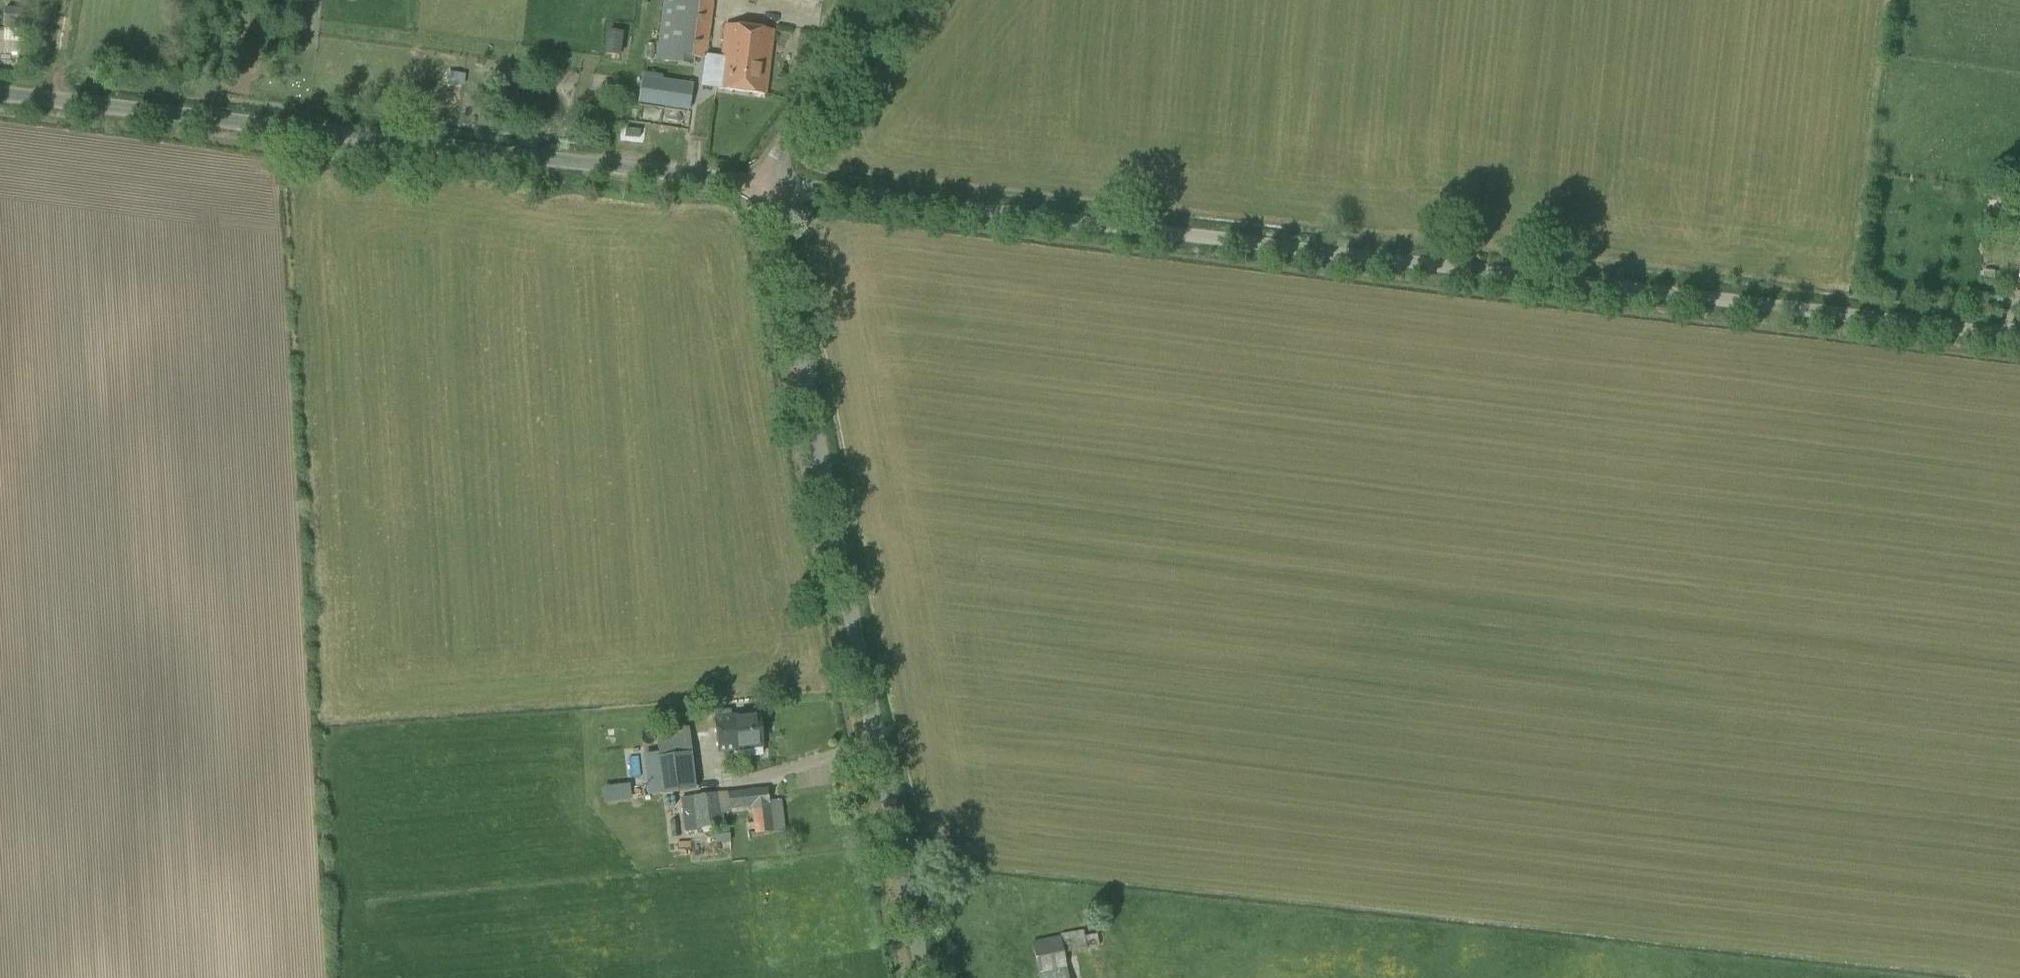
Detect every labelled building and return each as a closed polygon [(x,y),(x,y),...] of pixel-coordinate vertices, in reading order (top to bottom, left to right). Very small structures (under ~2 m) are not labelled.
[(713,0),(662,0),(655,61),(692,66),(693,58),(706,60),(713,0)] [(24,43),(26,10),(4,9),(2,42),(24,43)] [(716,57),(713,77),(719,78),(717,90),(764,97),(774,32),(725,25),(721,58),(716,57)] [(620,56),(623,33),(607,31),(604,54),(620,56)] [(689,110),(693,84),(642,77),(639,103),(689,110)] [(687,131),(690,113),(621,103),(620,112),(627,113),(626,122),(687,131)] [(761,755),(760,751),(761,751),(757,713),(714,718),(718,753),(732,751),(733,758),(761,755)] [(662,794),(695,790),(691,753),(658,757),(662,794)] [(767,788),(727,793),(729,811),(751,808),(753,823),(754,832),(754,835),(772,832),(767,788)] [(720,825),(716,794),(692,797),(696,830),(720,827),(720,825)] [(1083,930),(1059,935),(1059,937),(1032,943),(1039,973),(1039,977),(1067,977),(1065,968),(1063,955),(1099,947),(1096,934),(1084,936),(1083,930)]
